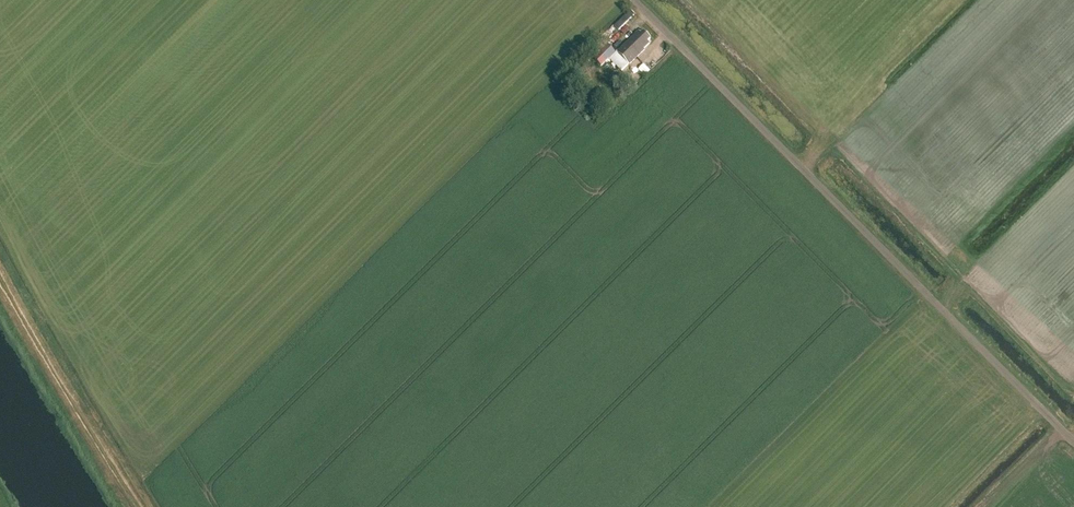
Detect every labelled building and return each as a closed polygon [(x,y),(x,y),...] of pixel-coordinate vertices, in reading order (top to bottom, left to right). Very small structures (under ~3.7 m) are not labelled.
[(629,23),(635,15),(630,12),(624,20),(629,23)] [(648,41),(650,39),(644,32),(641,34),(639,31),(616,53),(609,60),(622,72),(629,65),(643,51),(644,49),(650,43),(648,41)] [(615,54),(603,41),(595,49),(596,50),(591,56),(601,67),(615,54)]
